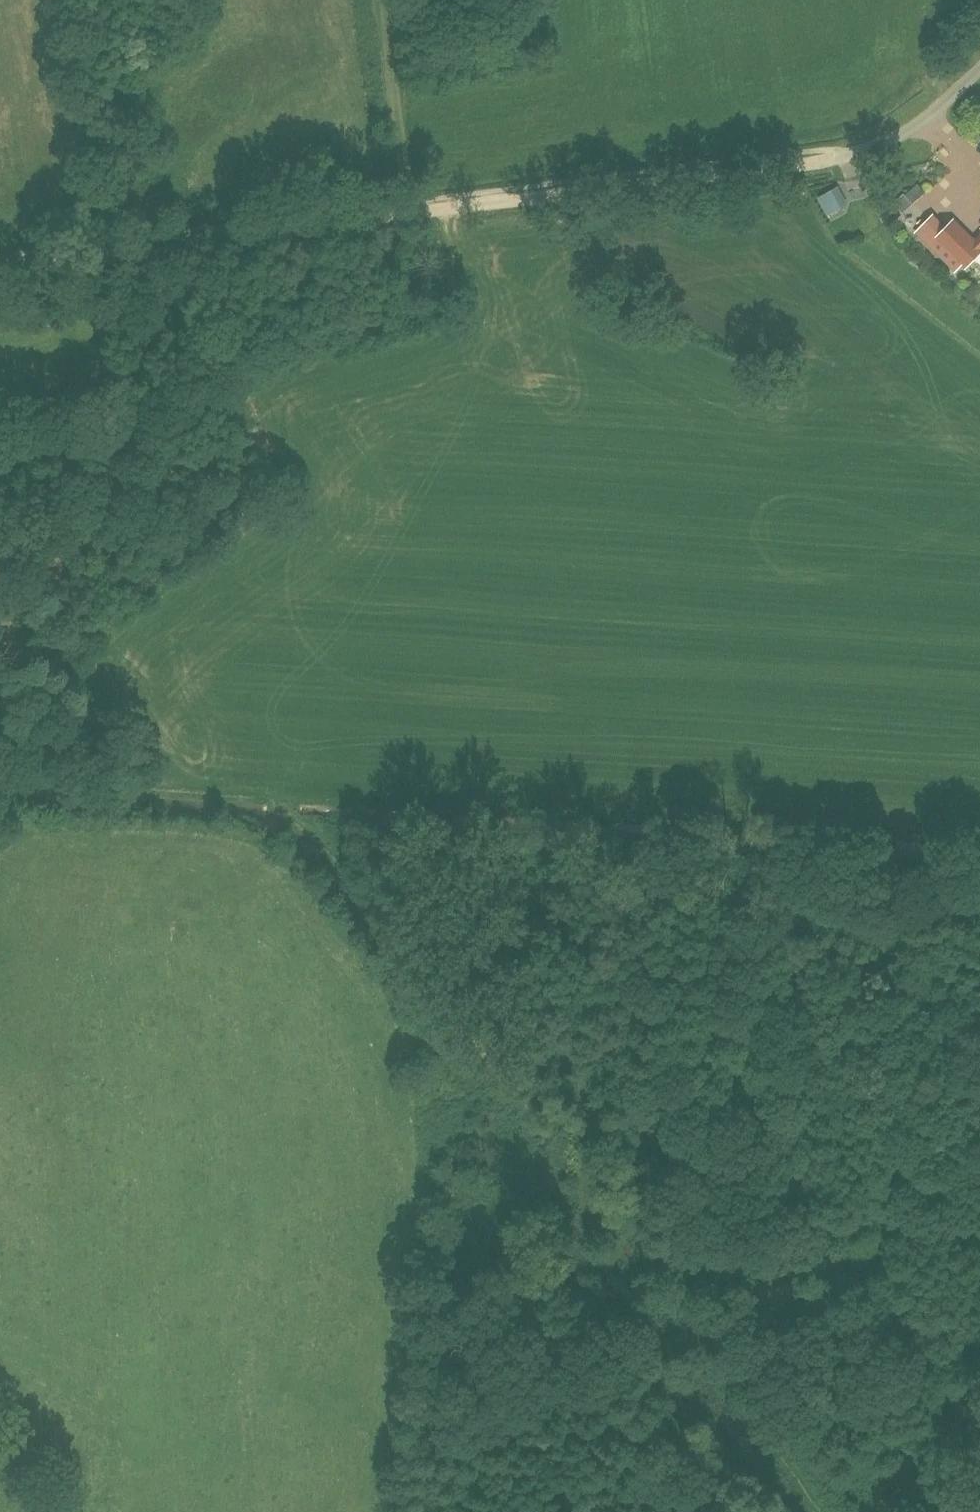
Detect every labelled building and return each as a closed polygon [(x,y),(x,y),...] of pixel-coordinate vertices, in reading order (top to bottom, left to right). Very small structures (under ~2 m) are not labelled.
[(917,233),(955,270),(962,263),(966,266),(979,252),(979,237),(975,242),(954,221),(938,237),(925,225),(917,233)]
